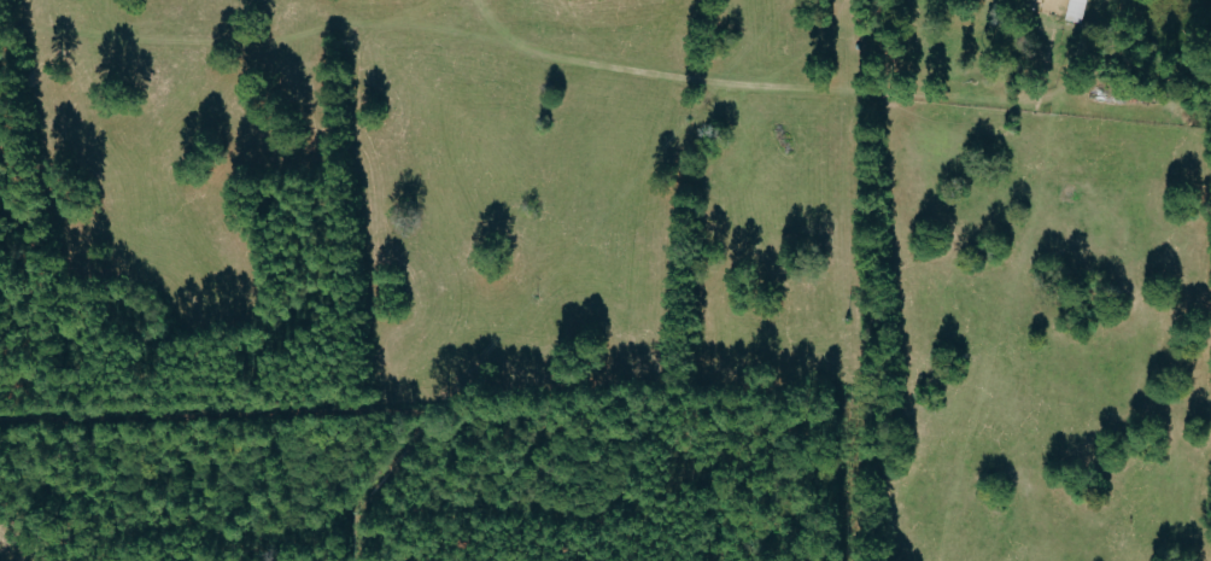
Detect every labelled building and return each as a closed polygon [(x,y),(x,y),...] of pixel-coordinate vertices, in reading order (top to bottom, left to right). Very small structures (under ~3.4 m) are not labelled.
[(1068,21),(1085,25),(1090,0),(1072,0),(1068,21)]
